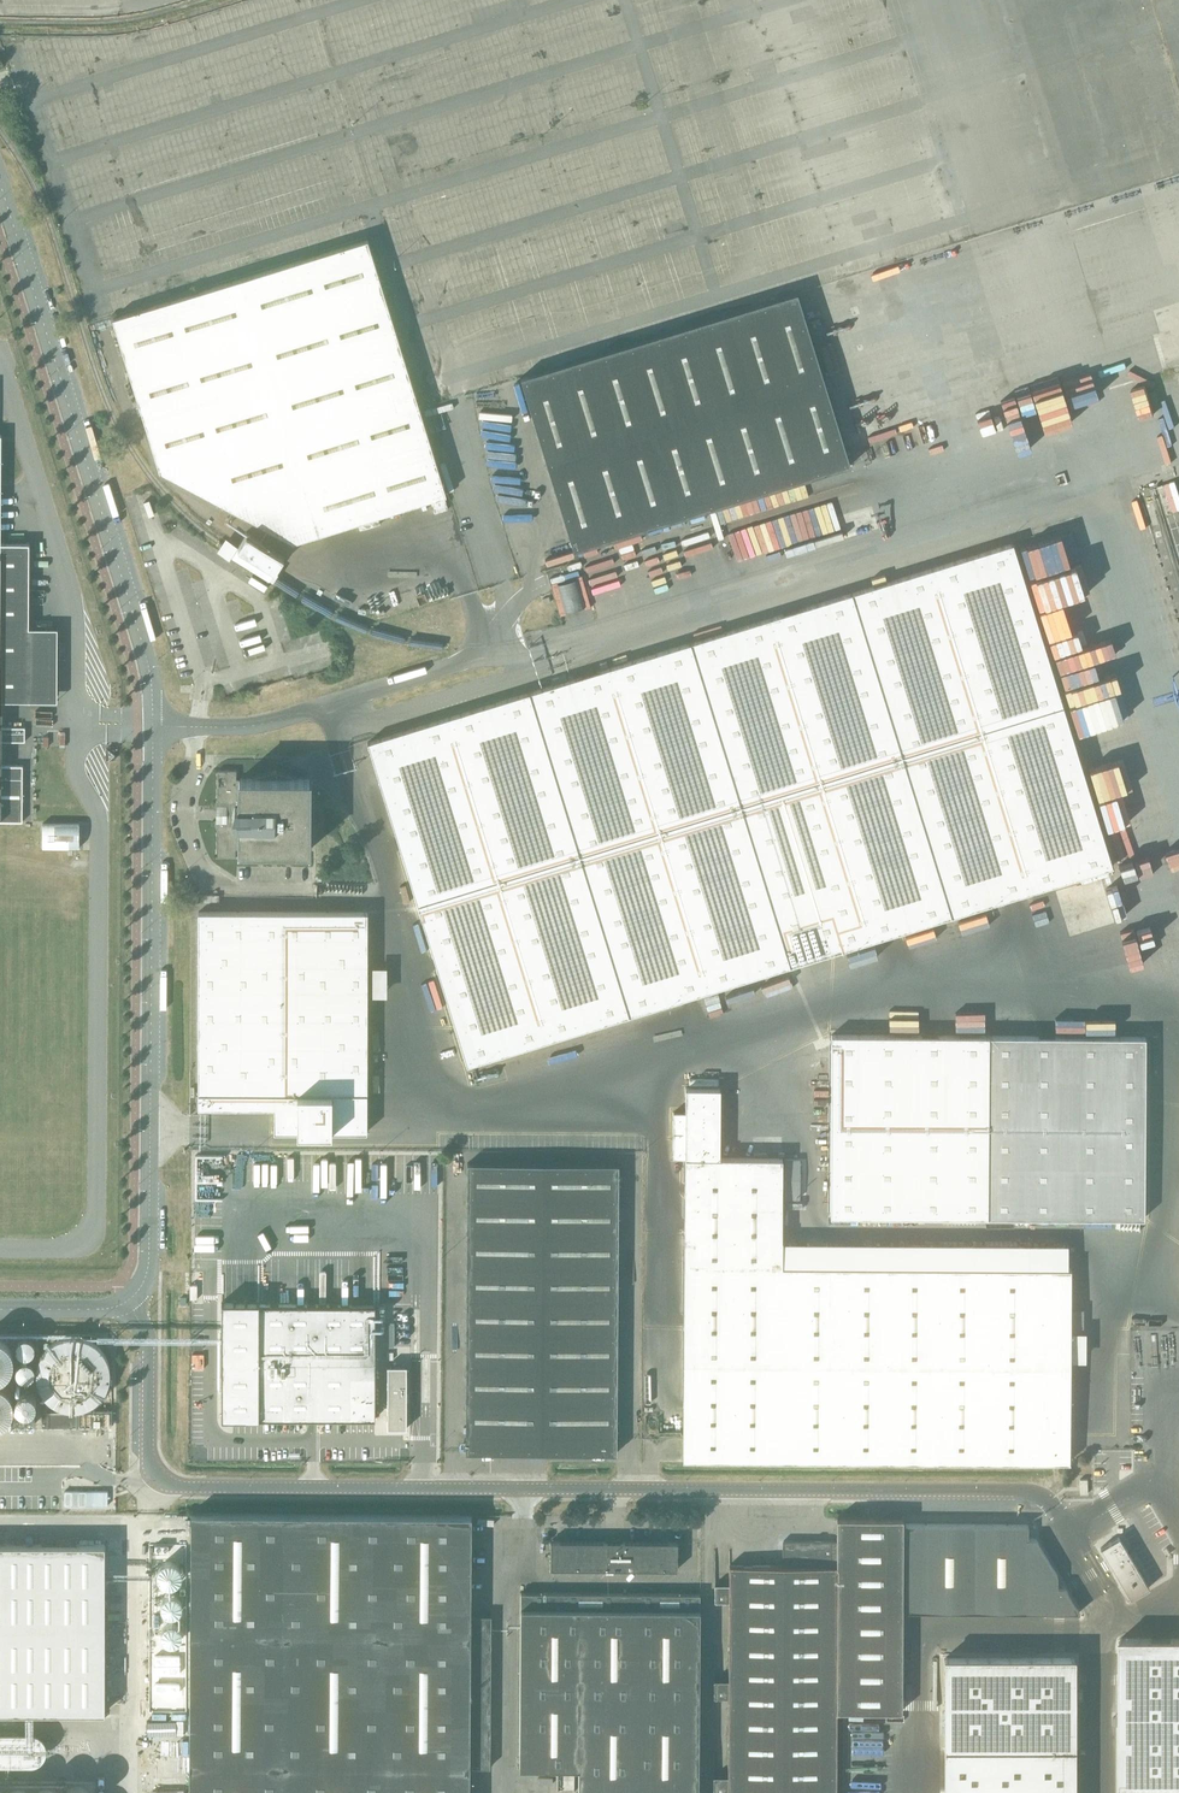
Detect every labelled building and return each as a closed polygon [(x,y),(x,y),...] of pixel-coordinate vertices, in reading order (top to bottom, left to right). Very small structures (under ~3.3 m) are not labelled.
[(446,494),(367,239),(112,318),(160,471),(293,541),(446,494)] [(850,465),(797,292),(521,377),(574,550),(850,465)] [(1164,364),(1156,338),(1142,343),(1150,368),(1164,364)] [(1178,355),(1174,341),(1166,343),(1170,357),(1178,355)] [(29,628),(29,543),(0,543),(1,435),(0,435),(0,628),(29,628)] [(1112,866),(1012,543),(368,741),(467,1064),(1112,866)] [(567,679),(565,674),(551,678),(553,684),(567,679)] [(277,699),(277,690),(255,690),(255,699),(277,699)] [(25,727),(0,727),(0,741),(25,741),(25,727)] [(114,759),(114,748),(106,748),(106,759),(114,759)] [(22,821),(23,765),(0,765),(0,821),(22,821)] [(310,849),(310,811),(310,778),(292,778),(292,777),(275,772),(257,777),(257,778),(236,778),(236,769),(217,769),(217,805),(227,805),(226,821),(217,821),(217,857),(236,857),(236,849),(257,849),(257,850),(274,855),(291,851),(291,849),(310,849)] [(79,847),(79,823),(42,823),(42,847),(79,847)] [(367,1131),(367,912),(198,911),(198,1107),(274,1107),(274,1131),(367,1131)] [(373,993),(388,993),(387,964),(373,965),(373,993)] [(1144,1218),(1145,1036),(831,1034),(830,1216),(1144,1218)] [(1069,1462),(1070,1293),(1070,1268),(781,1266),(782,1158),(685,1157),(683,1459),(1069,1462)] [(616,1452),(619,1164),(468,1163),(466,1451),(616,1452)] [(221,1301),(221,1418),(306,1418),(306,1417),(317,1417),(317,1418),(375,1418),(375,1304),(373,1304),(373,1305),(351,1305),(351,1304),(259,1304),(259,1301),(257,1301),(257,1303),(247,1303),(247,1301),(245,1301),(245,1303),(235,1303),(235,1301),(233,1301),(233,1303),(224,1302),(224,1301),(221,1301)] [(62,1408),(65,1409),(68,1409),(70,1410),(73,1410),(76,1410),(78,1410),(81,1409),(84,1408),(85,1408),(87,1407),(90,1406),(91,1405),(93,1404),(96,1402),(98,1401),(100,1399),(101,1397),(103,1395),(104,1392),(106,1390),(107,1388),(108,1385),(109,1383),(109,1380),(110,1377),(110,1375),(110,1373),(110,1371),(110,1368),(109,1366),(109,1363),(108,1360),(107,1358),(106,1357),(105,1354),(103,1352),(102,1350),(100,1348),(98,1346),(96,1344),(95,1344),(93,1342),(91,1341),(90,1340),(87,1339),(85,1338),(82,1337),(78,1337),(76,1336),(73,1336),(69,1336),(66,1337),(64,1337),(63,1338),(60,1339),(58,1340),(56,1340),(54,1342),(52,1343),(50,1345),(48,1346),(47,1347),(45,1349),(43,1351),(43,1352),(41,1355),(40,1357),(39,1359),(38,1362),(37,1364),(37,1367),(36,1370),(36,1372),(36,1374),(36,1376),(37,1379),(37,1382),(38,1383),(38,1385),(39,1388),(41,1390),(42,1393),(43,1394),(45,1397),(47,1399),(49,1401),(51,1402),(53,1404),(56,1406),(59,1407),(60,1407),(62,1408)] [(8,1372),(9,1371),(10,1369),(11,1368),(11,1367),(12,1365),(13,1363),(13,1361),(13,1359),(13,1358),(13,1356),(13,1355),(13,1353),(12,1351),(12,1349),(11,1348),(10,1346),(9,1344),(8,1343),(7,1342),(5,1341),(4,1339),(1,1338),(0,1337),(0,1378),(2,1377),(3,1376),(5,1375),(6,1374),(8,1372)] [(24,1337),(22,1337),(21,1338),(20,1338),(19,1339),(18,1340),(17,1341),(17,1342),(16,1344),(16,1346),(16,1347),(16,1348),(16,1349),(17,1350),(18,1351),(19,1352),(19,1353),(20,1354),(21,1354),(22,1355),(24,1355),(25,1355),(27,1355),(28,1355),(30,1354),(31,1353),(32,1352),(33,1351),(33,1350),(34,1349),(34,1348),(34,1347),(34,1345),(34,1344),(34,1343),(33,1341),(33,1340),(32,1339),(31,1338),(30,1338),(29,1337),(28,1337),(26,1337),(25,1337),(24,1337)] [(203,1348),(203,1340),(194,1340),(194,1348),(203,1348)] [(16,1366),(16,1368),(16,1369),(16,1370),(16,1372),(17,1373),(18,1375),(18,1376),(19,1376),(20,1377),(22,1378),(23,1378),(24,1378),(26,1378),(27,1378),(29,1378),(29,1377),(31,1377),(31,1376),(32,1375),(33,1374),(34,1373),(34,1372),(34,1371),(34,1370),(34,1369),(34,1368),(34,1367),(34,1366),(33,1365),(33,1364),(32,1363),(31,1362),(29,1361),(28,1361),(26,1360),(24,1360),(23,1360),(21,1361),(20,1362),(19,1362),(18,1364),(17,1364),(17,1366),(16,1366)] [(387,1417),(387,1418),(387,1428),(401,1428),(402,1428),(406,1428),(406,1401),(407,1401),(407,1400),(406,1400),(406,1392),(407,1392),(407,1391),(406,1391),(406,1365),(387,1365),(387,1417)] [(7,1388),(6,1387),(4,1385),(2,1384),(1,1384),(0,1383),(0,1424),(1,1423),(4,1422),(5,1420),(6,1420),(8,1418),(9,1417),(10,1415),(11,1413),(12,1412),(12,1410),(13,1408),(13,1407),(13,1406),(13,1404),(13,1402),(13,1400),(13,1399),(13,1397),(12,1395),(11,1394),(10,1392),(9,1390),(7,1388)] [(32,1391),(31,1390),(29,1390),(27,1389),(26,1389),(24,1389),(23,1389),(22,1390),(20,1391),(19,1391),(18,1393),(17,1393),(17,1394),(16,1396),(16,1397),(15,1398),(15,1400),(16,1401),(16,1402),(16,1403),(17,1404),(18,1405),(18,1406),(19,1407),(20,1408),(22,1409),(24,1409),(25,1409),(27,1409),(28,1409),(30,1409),(30,1408),(31,1408),(33,1406),(34,1405),(35,1404),(35,1403),(36,1401),(36,1400),(36,1399),(36,1398),(36,1397),(35,1396),(35,1395),(34,1393),(33,1392),(32,1391)] [(42,1411),(42,1426),(109,1426),(109,1412),(42,1411)] [(13,1425),(14,1425),(15,1424),(16,1424),(16,1423),(17,1422),(17,1421),(17,1420),(16,1419),(16,1418),(15,1417),(14,1417),(13,1417),(12,1417),(11,1417),(10,1418),(9,1419),(9,1420),(8,1421),(8,1422),(9,1422),(9,1423),(9,1424),(10,1425),(11,1425),(12,1425),(13,1425)] [(17,1422),(18,1422),(18,1423),(19,1424),(19,1425),(20,1425),(21,1425),(22,1425),(23,1425),(24,1425),(24,1424),(25,1424),(25,1423),(26,1423),(26,1422),(26,1421),(26,1420),(26,1419),(25,1419),(25,1418),(24,1417),(23,1417),(22,1417),(21,1417),(20,1417),(19,1418),(18,1418),(18,1419),(18,1420),(17,1421),(17,1422)] [(34,1418),(33,1417),(32,1417),(31,1417),(29,1417),(28,1418),(27,1418),(27,1419),(26,1420),(26,1421),(26,1422),(27,1423),(27,1424),(28,1424),(29,1425),(30,1425),(31,1425),(32,1425),(33,1424),(34,1424),(34,1423),(35,1422),(35,1421),(35,1420),(34,1419),(34,1418)] [(64,1504),(108,1504),(108,1490),(64,1490),(64,1504)] [(491,1614),(471,1614),(471,1515),(191,1513),(189,1792),(469,1792),(469,1766),(490,1766),(490,1694),(494,1694),(494,1679),(491,1679),(491,1614)] [(903,1518),(837,1517),(837,1518),(837,1541),(783,1541),(783,1565),(729,1564),(729,1588),(715,1588),(714,1600),(729,1601),(728,1684),(714,1684),(714,1697),(728,1697),(727,1781),(713,1780),(713,1792),(726,1792),(836,1792),(837,1710),(902,1710),(903,1518)] [(1118,1537),(1100,1548),(1130,1599),(1149,1588),(1118,1537)] [(1057,1574),(1036,1538),(1025,1538),(1025,1611),(1028,1612),(1028,1611),(1042,1611),(1042,1612),(1079,1612),(1064,1586),(1057,1586),(1057,1574)] [(677,1569),(677,1541),(550,1540),(550,1568),(677,1569)] [(105,1544),(77,1544),(77,1545),(41,1545),(41,1544),(0,1544),(0,1712),(42,1712),(42,1710),(77,1710),(77,1712),(105,1712),(105,1544)] [(700,1593),(521,1592),(519,1767),(578,1767),(578,1792),(698,1792),(700,1593)] [(1122,1785),(1178,1785),(1178,1638),(1174,1638),(1173,1637),(1173,1638),(1161,1638),(1151,1638),(1151,1637),(1150,1637),(1150,1638),(1140,1638),(1140,1637),(1138,1637),(1138,1638),(1123,1638),(1123,1637),(1122,1637),(1121,1637),(1121,1639),(1122,1639),(1122,1666),(1122,1785)] [(945,1658),(946,1746),(944,1746),(944,1748),(946,1748),(946,1747),(966,1747),(966,1748),(968,1748),(968,1747),(988,1747),(988,1748),(989,1748),(989,1747),(1009,1747),(1009,1748),(1010,1748),(1010,1747),(1030,1747),(1030,1748),(1031,1748),(1031,1747),(1051,1747),(1051,1748),(1052,1748),(1052,1747),(1072,1747),(1072,1748),(1074,1748),(1074,1746),(1073,1746),(1073,1658),(996,1658),(945,1658)]
